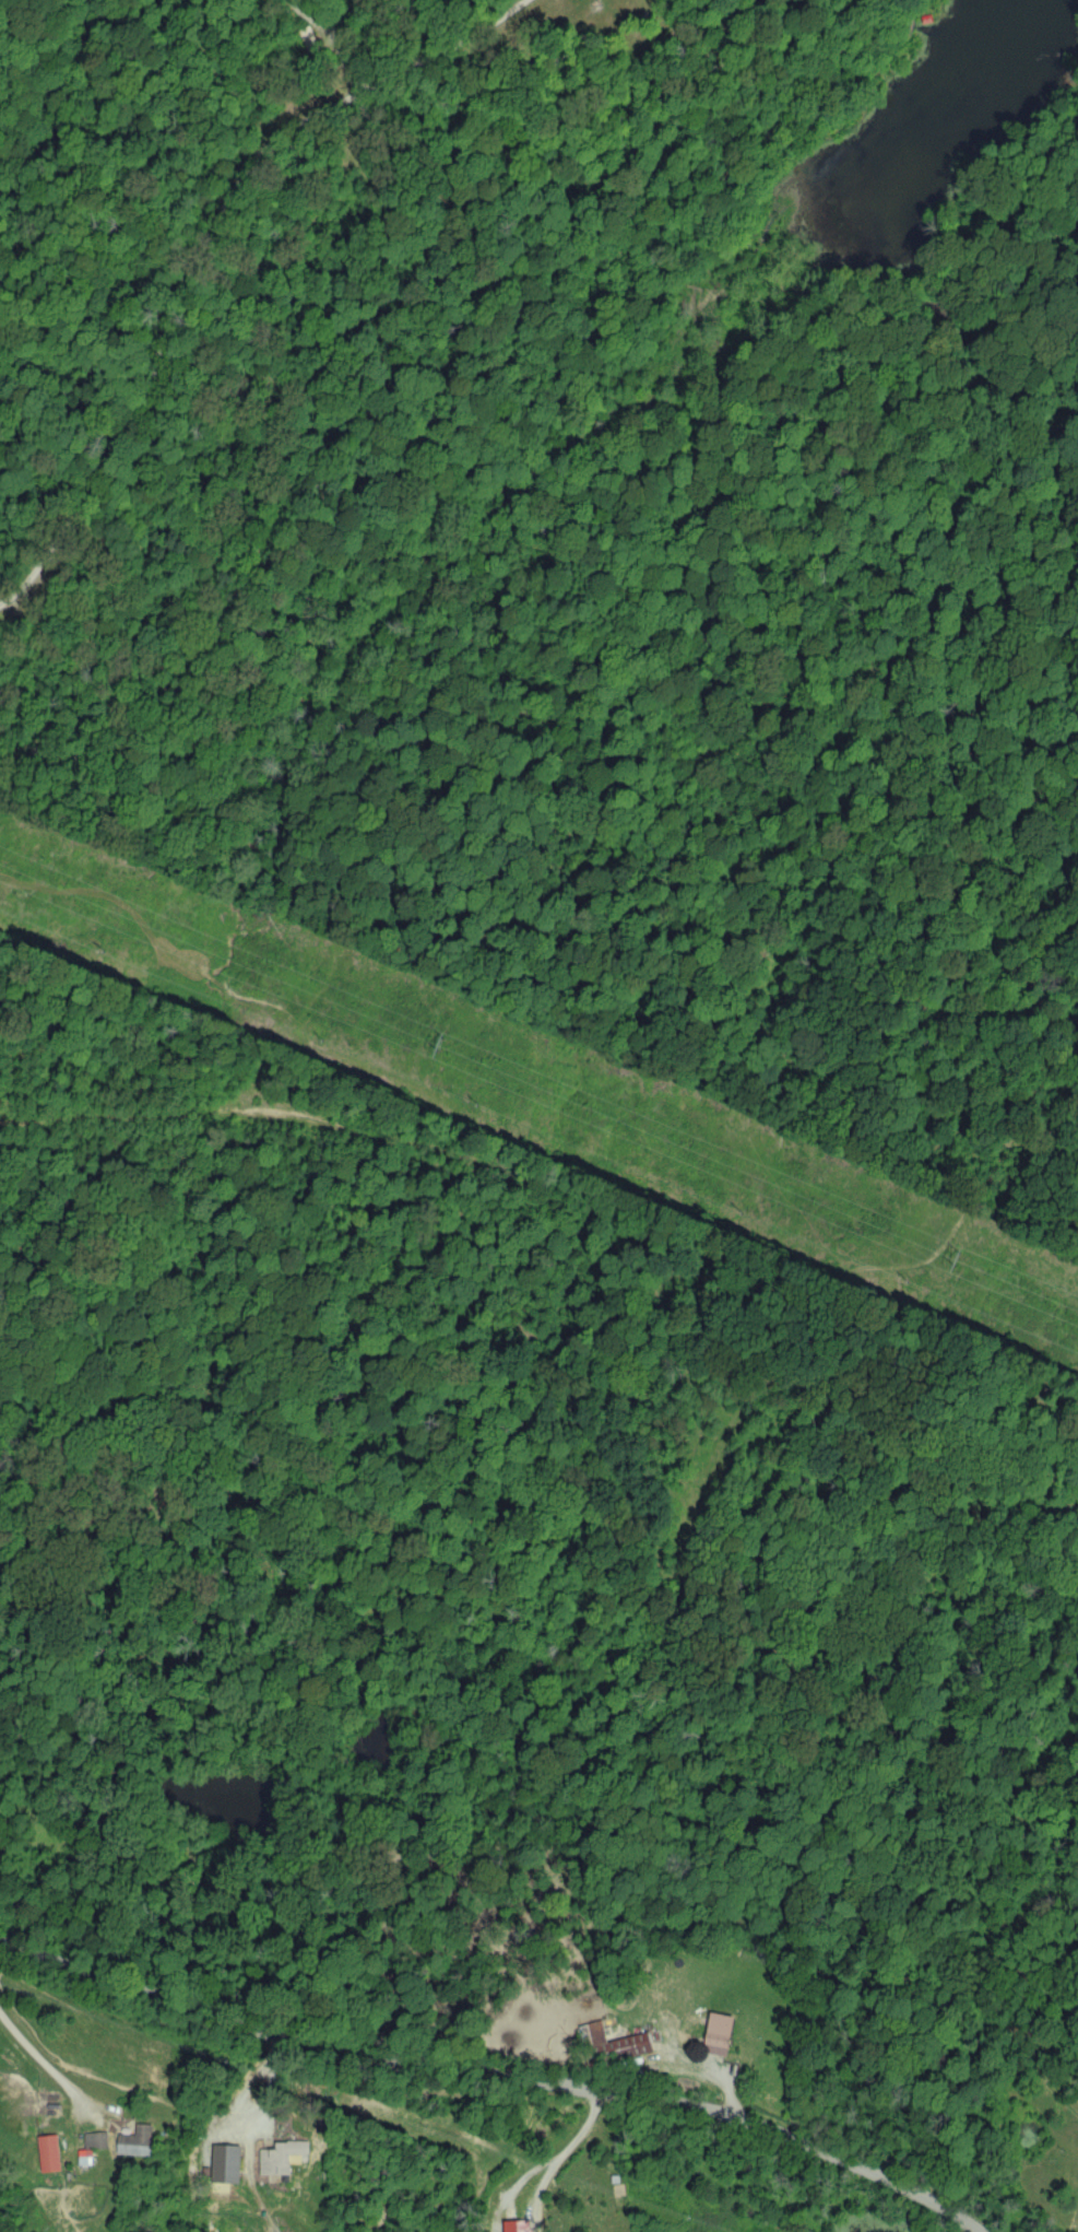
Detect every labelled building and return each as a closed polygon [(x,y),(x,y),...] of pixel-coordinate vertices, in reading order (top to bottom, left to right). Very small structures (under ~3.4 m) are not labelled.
[(707,2045),(715,2046),(714,2053),(729,2054),(733,2015),(710,2012),(707,2045)] [(607,2041),(601,2018),(588,2022),(597,2056),(621,2049),(623,2058),(654,2050),(648,2030),(607,2041)] [(117,2153),(151,2154),(152,2134),(145,2134),(146,2123),(135,2123),(134,2133),(118,2133),(117,2153)] [(41,2172),(61,2170),(57,2134),(37,2136),(41,2172)] [(259,2174),(288,2173),(288,2154),(309,2153),(309,2140),(275,2141),(275,2148),(259,2148),(259,2174)] [(241,2145),(213,2144),(212,2182),(240,2182),(241,2145)] [(516,2229),(513,2230),(513,2221),(504,2221),(505,2231),(516,2231),(516,2229)]
